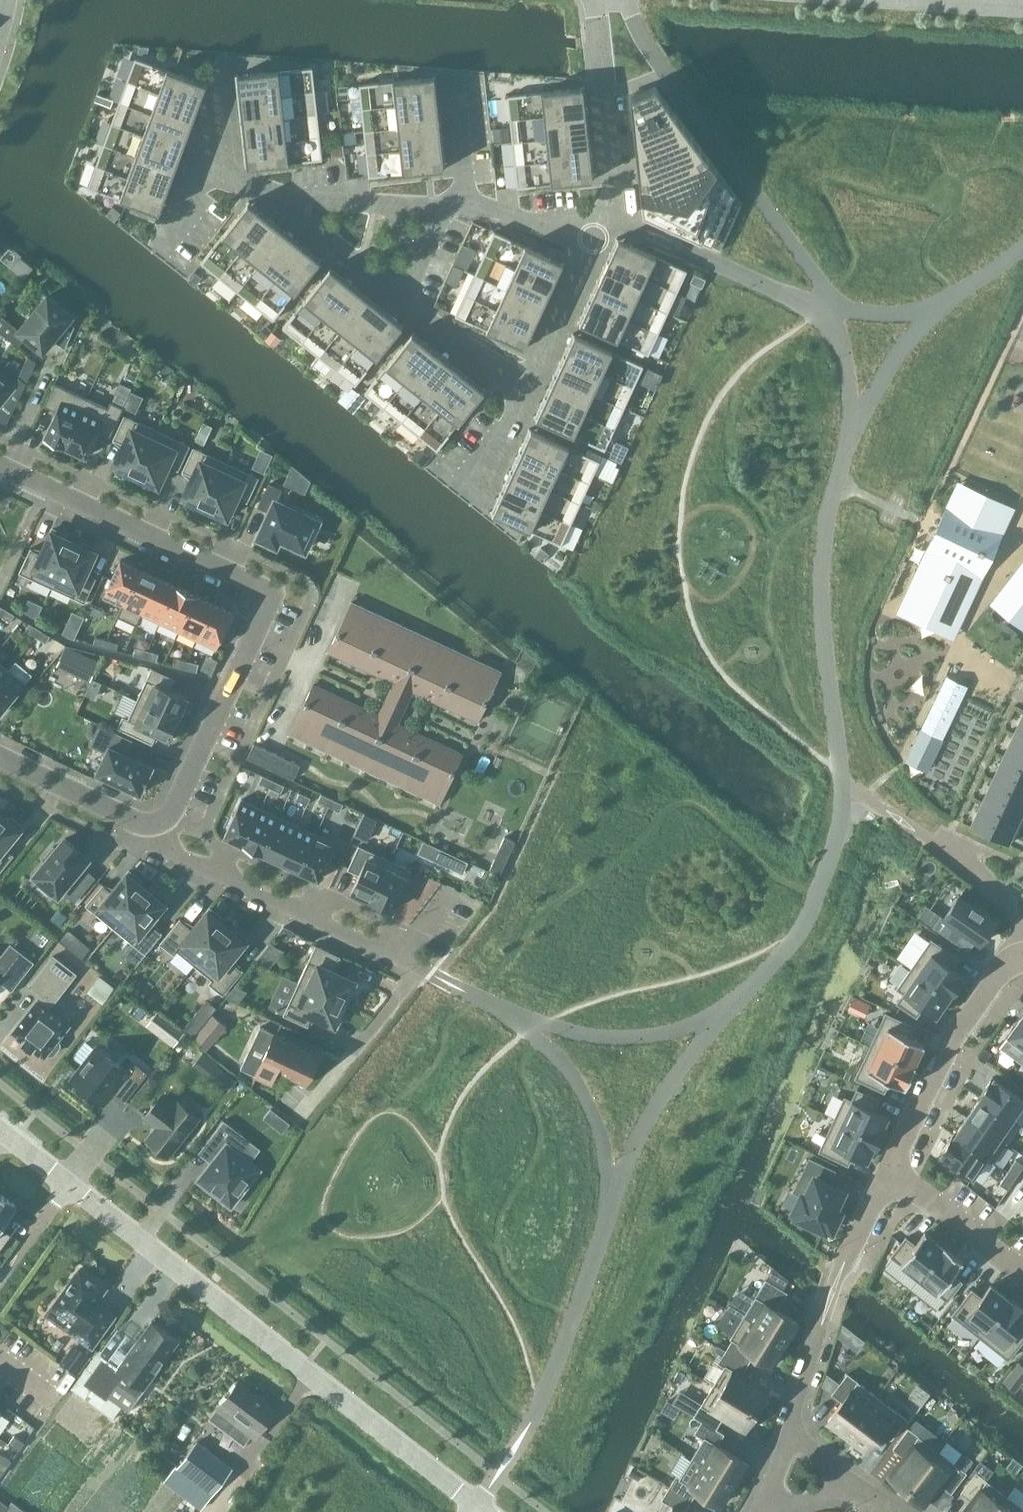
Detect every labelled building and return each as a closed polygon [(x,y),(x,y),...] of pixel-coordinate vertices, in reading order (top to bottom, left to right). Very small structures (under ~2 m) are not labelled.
[(140,47),(138,54),(146,56),(150,48),(140,47)] [(208,85),(135,58),(88,187),(161,214),(208,85)] [(313,67),(236,76),(246,168),(323,159),(313,67)] [(437,76),(359,85),(369,177),(447,168),(437,76)] [(656,85),(631,95),(644,215),(742,203),(656,85)] [(349,86),(339,87),(340,100),(350,99),(349,86)] [(585,87),(507,96),(517,188),(595,179),(585,87)] [(98,95),(95,102),(112,108),(114,101),(98,95)] [(341,110),(339,97),(330,99),(331,112),(341,110)] [(490,130),(492,142),(509,140),(507,128),(490,130)] [(355,133),(344,135),(345,145),(356,144),(355,133)] [(249,202),(201,262),(274,320),(322,259),(249,202)] [(113,207),(106,215),(114,221),(121,213),(113,207)] [(456,316),(526,348),(565,264),(494,231),(456,316)] [(688,271),(617,238),(578,322),(649,355),(688,271)] [(458,255),(453,264),(466,270),(470,261),(458,255)] [(464,271),(453,266),(448,275),(460,280),(464,271)] [(331,267),(283,328),(356,385),(404,324),(331,267)] [(194,274),(188,282),(194,286),(200,279),(194,274)] [(703,288),(707,280),(695,275),(692,283),(703,288)] [(13,343),(18,347),(26,338),(43,352),(53,339),(65,349),(75,326),(68,321),(72,316),(48,296),(20,330),(0,313),(0,332),(13,343)] [(264,340),(272,331),(267,327),(259,336),(264,340)] [(273,346),(279,338),(272,332),(266,340),(273,346)] [(486,390),(413,332),(365,393),(438,451),(486,390)] [(644,366),(573,333),(534,417),(605,450),(644,366)] [(21,350),(13,359),(28,372),(36,362),(21,350)] [(6,399),(15,407),(26,384),(19,379),(14,386),(0,375),(0,407),(6,399)] [(44,438),(65,448),(88,398),(55,383),(44,406),(57,411),(44,438)] [(354,398),(358,393),(350,387),(346,392),(354,398)] [(132,392),(124,407),(136,412),(143,397),(132,392)] [(354,398),(347,408),(354,413),(366,398),(359,393),(358,393),(354,398)] [(88,398),(65,448),(66,448),(66,447),(86,457),(99,431),(111,436),(124,408),(111,402),(108,407),(88,398)] [(127,472),(136,476),(157,431),(125,416),(113,440),(124,445),(113,469),(126,475),(127,472)] [(212,427),(203,423),(194,441),(204,446),(212,427)] [(491,513),(562,545),(600,461),(529,428),(491,513)] [(157,431),(136,476),(145,480),(144,484),(157,490),(168,465),(179,470),(190,446),(157,431)] [(624,459),(624,458),(628,450),(620,446),(615,455),(624,459)] [(196,504),(205,508),(226,463),(194,448),(182,472),(193,477),(182,501),(195,507),(196,504)] [(226,463),(205,508),(214,512),(213,516),(226,522),(237,497),(248,502),(259,478),(226,463)] [(939,536),(908,604),(955,625),(1013,499),(967,477),(952,510),(949,508),(937,535),(939,536)] [(282,490),(269,484),(259,507),(270,512),(258,537),(276,546),(280,538),(305,550),(319,521),(276,501),(282,490)] [(20,573),(52,588),(73,542),(64,538),(66,535),(53,529),(42,553),(31,548),(20,573)] [(73,542),(52,588),(85,603),(96,579),(85,573),(97,549),(84,543),(82,546),(73,542)] [(549,554),(541,548),(535,556),(543,562),(549,554)] [(104,597),(123,605),(140,569),(121,560),(118,567),(109,585),(104,597)] [(110,563),(101,582),(109,585),(118,567),(110,563)] [(118,616),(136,625),(158,578),(140,569),(123,605),(118,616)] [(996,607),(1022,628),(1022,573),(996,607)] [(143,615),(160,623),(177,586),(158,578),(136,625),(137,626),(143,615)] [(179,631),(196,595),(177,586),(160,623),(179,631)] [(179,631),(197,640),(214,603),(196,595),(179,631)] [(502,671),(352,601),(329,652),(398,684),(383,716),(313,684),(290,734),(440,804),(463,754),(394,722),(410,689),(479,721),(502,671)] [(217,649),(234,612),(214,603),(197,640),(217,649)] [(5,609),(1,616),(11,622),(15,615),(5,609)] [(30,624),(26,630),(36,637),(40,630),(30,624)] [(40,630),(36,637),(46,643),(50,636),(40,630)] [(94,645),(105,648),(107,640),(96,637),(94,645)] [(107,640),(105,648),(117,651),(119,643),(107,640)] [(100,661),(66,646),(58,663),(91,679),(100,661)] [(134,655),(145,658),(147,651),(136,647),(134,655)] [(159,654),(147,651),(145,658),(157,661),(159,654)] [(187,661),(176,658),(174,666),(185,669),(187,661)] [(9,670),(0,681),(0,714),(25,684),(32,675),(16,661),(9,670)] [(199,664),(187,661),(185,669),(197,672),(199,664)] [(9,670),(0,663),(0,681),(9,670)] [(138,699),(178,717),(187,698),(171,690),(176,679),(152,668),(140,694),(138,699)] [(947,675),(909,751),(933,762),(970,686),(947,675)] [(93,700),(101,684),(92,680),(85,696),(93,700)] [(178,717),(138,699),(128,720),(126,724),(121,721),(117,731),(151,746),(157,733),(170,739),(172,734),(176,735),(183,719),(178,717)] [(971,827),(1009,844),(1022,814),(1022,715),(971,827)] [(153,766),(126,753),(132,740),(100,726),(91,745),(106,752),(97,773),(140,793),(153,766)] [(248,757),(295,778),(301,765),(254,744),(248,757)] [(274,781),(263,775),(259,783),(270,788),(274,781)] [(285,786),(274,781),(270,788),(280,792),(281,793),(285,786)] [(277,798),(280,792),(270,788),(268,793),(277,798)] [(311,798),(300,793),(297,800),(308,805),(311,798)] [(322,794),(318,801),(329,806),(333,799),(322,794)] [(261,808),(242,799),(225,835),(244,844),(261,808)] [(333,799),(329,806),(340,811),(344,804),(333,799)] [(261,808),(244,844),(263,853),(280,816),(261,808)] [(0,815),(0,872),(14,855),(5,847),(22,827),(11,818),(9,820),(1,814),(0,815)] [(298,825),(280,816),(263,853),(281,861),(298,825)] [(298,825),(281,861),(300,870),(317,833),(298,825)] [(336,842),(317,833),(300,870),(319,879),(336,842)] [(500,848),(511,853),(516,842),(505,837),(500,848)] [(58,894),(62,890),(75,901),(95,877),(81,866),(87,859),(79,853),(81,851),(66,838),(57,849),(54,847),(44,859),(47,861),(35,875),(58,894)] [(370,901),(390,860),(370,851),(358,845),(347,869),(359,874),(351,891),(371,900),(370,901)] [(453,855),(448,866),(463,872),(468,862),(453,855)] [(490,870),(501,874),(506,864),(495,859),(490,870)] [(390,860),(370,901),(392,911),(411,870),(390,860)] [(86,905),(114,928),(146,889),(138,883),(140,880),(129,871),(112,892),(103,884),(86,905)] [(146,889),(114,928),(145,954),(163,933),(150,922),(167,901),(156,893),(153,895),(146,889)] [(980,944),(996,920),(959,895),(944,917),(941,916),(934,927),(954,941),(960,931),(980,944)] [(177,951),(195,965),(227,927),(219,920),(221,918),(210,909),(193,929),(180,919),(160,943),(174,955),(177,951)] [(284,926),(277,935),(287,939),(294,931),(284,926)] [(227,927),(195,965),(212,980),(209,983),(223,995),(243,970),(230,960),(247,939),(236,930),(234,933),(227,927)] [(76,938),(67,930),(59,940),(68,948),(76,938)] [(951,968),(958,958),(931,940),(911,969),(951,997),(965,977),(951,968)] [(316,945),(299,982),(345,1003),(349,994),(352,996),(358,983),(334,972),(341,956),(316,945)] [(12,990),(33,962),(20,952),(4,974),(0,971),(0,980),(12,990)] [(49,1009),(76,974),(53,956),(30,986),(43,996),(13,1032),(24,1041),(22,1043),(32,1050),(34,1048),(45,1057),(47,1053),(50,1055),(54,1055),(60,1046),(60,1043),(57,1041),(69,1025),(49,1009)] [(897,989),(904,993),(897,1003),(917,1017),(924,1007),(937,1016),(950,997),(951,998),(951,997),(911,969),(897,989)] [(93,985),(108,996),(114,988),(99,977),(93,985)] [(345,1003),(299,982),(284,1015),(308,1026),(313,1015),(338,1026),(344,1014),(340,1012),(345,1003)] [(233,988),(226,997),(237,1002),(244,993),(233,988)] [(854,995),(849,1007),(865,1014),(871,1003),(854,995)] [(207,1000),(182,1030),(185,1031),(182,1034),(190,1040),(216,1008),(207,1000)] [(916,1066),(915,1065),(920,1053),(924,1044),(910,1038),(915,1027),(886,1013),(871,1045),(915,1067),(916,1066)] [(214,1015),(193,1040),(206,1050),(226,1025),(214,1015)] [(1000,1046),(1019,1060),(1022,1055),(1022,1016),(1000,1046)] [(185,1031),(182,1030),(177,1025),(167,1038),(175,1044),(182,1034),(185,1031)] [(261,1026),(241,1069),(255,1076),(255,1077),(271,1084),(277,1071),(306,1085),(321,1054),(275,1033),(261,1026)] [(855,1078),(885,1092),(890,1081),(905,1088),(915,1067),(871,1045),(855,1078)] [(147,1074),(131,1061),(126,1068),(98,1047),(73,1079),(93,1096),(103,1082),(109,1087),(106,1090),(123,1103),(147,1074)] [(978,1058),(985,1063),(992,1053),(985,1048),(978,1058)] [(215,1062),(205,1074),(227,1091),(237,1079),(215,1062)] [(979,1097),(1012,1120),(1022,1104),(1022,1098),(993,1077),(979,1097)] [(879,1100),(857,1089),(852,1100),(844,1097),(834,1118),(880,1140),(886,1126),(884,1125),(888,1117),(874,1110),(879,1100)] [(172,1106),(160,1097),(144,1117),(156,1127),(146,1139),(169,1157),(200,1118),(177,1100),(172,1106)] [(1012,1120),(979,1097),(979,1098),(980,1098),(968,1116),(1006,1143),(1007,1142),(1000,1138),(1012,1120)] [(993,1162),(1006,1143),(968,1116),(955,1134),(954,1134),(993,1162)] [(283,1118),(276,1127),(282,1132),(290,1123),(283,1118)] [(848,1165),(853,1154),(868,1160),(872,1152),(874,1153),(880,1140),(834,1118),(819,1151),(848,1165)] [(197,1180),(231,1207),(260,1170),(237,1152),(247,1139),(224,1121),(206,1143),(218,1153),(197,1180)] [(993,1162),(954,1134),(940,1154),(973,1177),(986,1158),(993,1162)] [(844,1191),(829,1184),(835,1171),(810,1159),(803,1173),(814,1178),(805,1195),(802,1193),(793,1211),(797,1213),(795,1216),(825,1231),(826,1228),(832,1230),(841,1212),(835,1210),(844,1191)] [(1016,1160),(1008,1172),(1016,1177),(1022,1167),(1022,1164),(1016,1160)] [(1000,1184),(1008,1189),(1016,1177),(1008,1172),(1000,1184)] [(12,1234),(2,1227),(17,1206),(0,1193),(0,1251),(12,1234)] [(915,1245),(906,1237),(891,1256),(919,1278),(945,1246),(944,1245),(943,1246),(925,1232),(915,1245)] [(964,1261),(945,1246),(919,1278),(947,1301),(962,1282),(953,1274),(964,1261)] [(47,1315),(92,1347),(114,1317),(96,1303),(106,1288),(80,1269),(47,1315)] [(766,1280),(743,1318),(787,1344),(793,1335),(791,1334),(798,1322),(777,1310),(787,1293),(766,1280)] [(972,1289),(952,1315),(980,1337),(1009,1300),(1010,1299),(991,1284),(981,1297),(972,1289)] [(980,1337),(1008,1359),(1022,1341),(1022,1330),(1019,1327),(1022,1321),(1022,1308),(1011,1298),(980,1337)] [(733,1340),(726,1351),(748,1364),(754,1353),(774,1365),(787,1344),(743,1318),(730,1338),(733,1340)] [(152,1321),(118,1369),(103,1358),(85,1383),(106,1398),(117,1383),(137,1398),(179,1341),(152,1321)] [(74,1345),(62,1362),(79,1374),(91,1357),(74,1345)] [(725,1366),(713,1385),(756,1411),(768,1391),(741,1375),(748,1364),(726,1351),(719,1363),(725,1366)] [(1019,1362),(1004,1381),(1015,1390),(1022,1380),(1022,1366),(1019,1362)] [(838,1431),(846,1438),(877,1396),(848,1374),(832,1394),(842,1402),(828,1421),(839,1430),(838,1431)] [(216,1410),(209,1418),(243,1444),(250,1436),(253,1438),(275,1410),(238,1381),(216,1410)] [(694,1417),(702,1422),(702,1421),(716,1429),(722,1419),(744,1431),(756,1411),(713,1385),(694,1417)] [(877,1396),(846,1438),(865,1452),(881,1431),(892,1439),(907,1419),(877,1396)] [(903,1456),(889,1476),(907,1490),(938,1451),(919,1436),(926,1426),(917,1420),(910,1429),(909,1428),(894,1449),(903,1456)] [(704,1438),(692,1458),(736,1485),(749,1464),(718,1445),(724,1434),(716,1429),(702,1421),(702,1422),(695,1433),(704,1438)] [(147,1434),(143,1440),(153,1447),(163,1434),(158,1430),(152,1438),(147,1434)] [(19,1451),(25,1443),(14,1435),(9,1443),(19,1451)] [(175,1466),(164,1481),(201,1509),(232,1467),(231,1467),(198,1442),(178,1468),(175,1466)] [(938,1451),(907,1490),(926,1505),(941,1485),(951,1493),(967,1473),(965,1471),(974,1459),(965,1452),(963,1454),(948,1442),(940,1452),(938,1451)] [(0,1456),(0,1464),(7,1468),(12,1461),(2,1454),(0,1456)] [(677,1476),(669,1488),(691,1501),(698,1490),(721,1505),(729,1493),(731,1494),(736,1485),(692,1458),(680,1478),(677,1476)] [(963,1511),(992,1511),(1006,1495),(977,1473),(961,1493),(971,1500),(963,1511)] [(992,1511),(1022,1511),(1022,1490),(1016,1485),(1008,1496),(1006,1495),(992,1511)] [(669,1488),(662,1500),(674,1507),(670,1511),(685,1511),(684,1511),(691,1501),(669,1488)]
